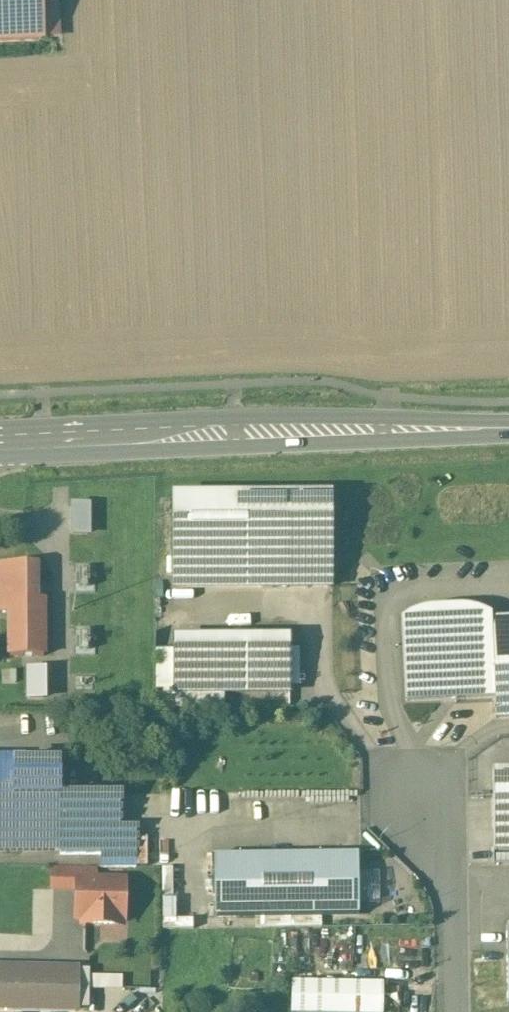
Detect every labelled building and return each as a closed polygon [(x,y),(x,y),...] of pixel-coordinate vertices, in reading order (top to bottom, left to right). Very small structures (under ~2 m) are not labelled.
[(42,40),(40,0),(0,0),(0,42),(42,40)] [(42,40),(58,39),(56,0),(40,0),(42,40)] [(330,496),(264,497),(265,579),(263,579),(263,589),(330,588),(330,496)] [(264,497),(173,497),(173,579),(263,579),(265,579),(264,497)] [(87,507),(73,507),(73,535),(87,535),(87,507)] [(0,565),(0,614),(9,614),(9,655),(44,656),(44,601),(37,601),(37,565),(0,565)] [(434,612),(428,612),(422,613),(421,613),(415,615),(409,618),(403,621),(406,701),(494,697),(488,622),(488,618),(482,615),(474,612),(468,611),(464,611),(458,610),(434,612)] [(488,622),(494,697),(495,719),(508,718),(508,621),(488,622)] [(288,649),(174,650),(174,694),(288,693),(288,649)] [(43,672),(29,672),(29,699),(43,699),(43,672)] [(0,761),(0,822),(15,822),(14,796),(14,763),(14,761),(0,761)] [(59,763),(14,763),(14,796),(60,795),(59,763)] [(491,772),(493,856),(508,855),(508,772),(491,772)] [(14,796),(15,822),(0,822),(0,850),(60,850),(60,795),(14,796)] [(136,830),(120,831),(120,795),(60,795),(60,850),(60,856),(100,856),(100,869),(136,868),(136,830)] [(357,856),(213,857),(214,917),(359,916),(357,856)] [(123,883),(94,882),(94,869),(50,868),(50,892),(77,892),(76,918),(85,919),(85,925),(118,926),(118,919),(122,919),(123,883)] [(0,968),(0,1010),(76,1011),(76,1008),(77,971),(77,969),(0,968)] [(89,971),(77,971),(76,1008),(88,1009),(89,971)] [(291,983),(291,1011),(382,1011),(382,984),(291,983)]
